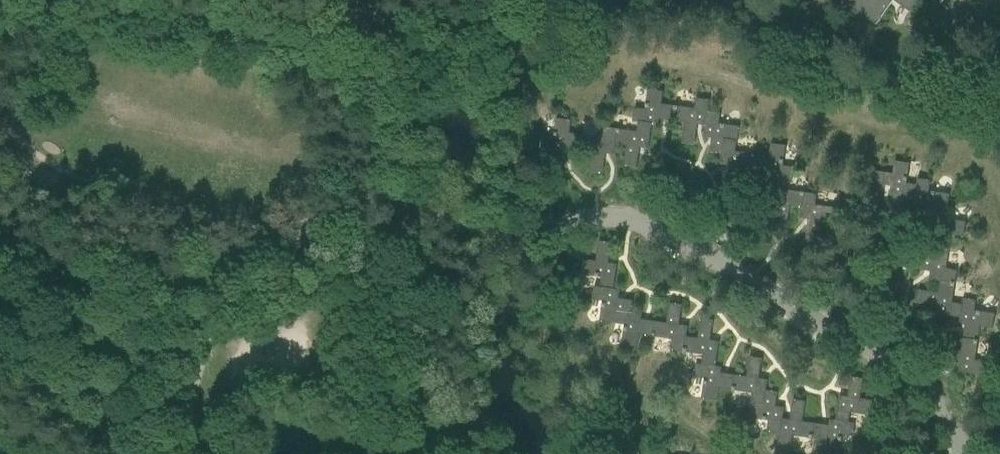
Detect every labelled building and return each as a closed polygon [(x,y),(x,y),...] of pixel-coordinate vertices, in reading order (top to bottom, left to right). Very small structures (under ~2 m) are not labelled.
[(856,10),(863,0),(841,0),(856,10)] [(921,0),(863,0),(856,10),(878,25),(895,1),(912,12),(921,0)] [(660,117),(673,119),(675,107),(662,105),(663,92),(648,90),(645,110),(635,108),(633,122),(639,123),(652,125),(659,126),(660,117)] [(698,125),(705,126),(706,127),(708,112),(710,101),(696,99),(695,109),(675,107),(673,119),(673,122),(685,124),(682,144),(695,146),(698,125)] [(721,114),(708,112),(706,127),(705,126),(704,138),(712,139),(710,153),(722,155),(723,155),(725,141),(737,142),(739,127),(719,124),(721,114)] [(568,149),(581,151),(583,135),(570,133),(572,121),(556,119),(553,139),(543,137),(541,151),(567,155),(568,149)] [(637,132),(618,130),(616,145),(628,147),(625,167),(637,169),(640,148),(649,150),(652,125),(639,123),(637,132)] [(603,138),(583,135),(581,151),(593,152),(590,172),(603,175),(607,154),(615,156),(616,145),(618,130),(605,128),(603,138)] [(51,142),(45,140),(40,140),(38,142),(38,144),(40,148),(45,152),(52,155),(56,155),(59,154),(59,151),(57,147),(51,142)] [(736,152),(737,142),(725,141),(723,155),(722,155),(720,165),(729,167),(726,187),(738,189),(741,169),(754,170),(754,167),(756,155),(736,152)] [(766,178),(773,179),(786,181),(792,182),(794,168),(784,167),(786,146),(771,144),(769,157),(756,155),(754,167),(768,169),(766,178)] [(891,195),(915,199),(917,185),(908,184),(910,164),(895,162),(894,174),(873,172),(872,184),(892,187),(891,195)] [(790,207),(802,208),(804,193),(785,190),(786,181),(773,179),(769,204),(778,205),(775,225),(787,227),(790,207)] [(921,221),(932,222),(934,207),(948,209),(950,195),(930,192),(931,182),(918,180),(917,185),(915,199),(914,205),(923,206),(921,221)] [(821,222),(834,224),(836,208),(816,205),(817,195),(804,193),(802,208),(800,219),(809,220),(806,240),(818,242),(821,222)] [(946,220),(948,209),(934,207),(932,222),(931,233),(939,234),(937,248),(950,250),(952,236),(964,237),(966,222),(946,220)] [(602,278),(600,288),(614,290),(617,265),(609,264),(612,244),(599,242),(596,262),(584,260),(582,275),(602,278)] [(947,270),(950,250),(937,248),(934,248),(933,260),(913,257),(911,270),(931,273),(930,281),(940,283),(955,285),(957,271),(947,270)] [(953,304),(955,285),(940,283),(939,294),(918,291),(917,303),(937,306),(935,315),(960,318),(962,305),(953,304)] [(614,290),(600,288),(594,287),(592,300),(603,302),(600,322),(614,324),(616,311),(632,313),(633,301),(619,299),(620,291),(614,290)] [(968,326),(966,339),(978,341),(980,328),(993,330),(995,314),(975,312),(976,301),(963,299),(962,305),(960,318),(959,325),(968,326)] [(684,353),(687,337),(688,327),(680,326),(683,305),(670,304),(667,324),(654,322),(654,325),(652,337),(672,340),(671,351),(684,353)] [(639,335),(652,337),(654,325),(641,323),(642,314),(632,313),(616,311),(614,324),(625,326),(622,346),(637,348),(639,335)] [(698,339),(687,337),(684,353),(704,355),(702,365),(715,367),(719,342),(711,341),(714,321),(701,319),(698,339)] [(958,372),(984,376),(986,362),(975,361),(978,341),(966,339),(963,339),(961,351),(941,348),(940,361),(960,364),(958,372)] [(752,394),(751,403),(764,405),(766,391),(768,380),(760,379),(762,359),(750,357),(747,377),(734,376),(734,378),(732,391),(752,394)] [(719,389),(732,391),(734,378),(721,376),(722,368),(715,367),(702,365),(696,364),(694,378),(705,379),(702,399),(717,401),(719,389)] [(840,396),(836,421),(850,423),(851,414),(871,417),(873,401),(861,400),(864,379),(851,377),(848,398),(840,396)] [(778,393),(766,391),(764,405),(751,403),(749,419),(769,422),(767,432),(780,434),(782,419),(783,419),(785,408),(776,407),(778,393)] [(790,421),(783,419),(782,419),(780,434),(778,445),(792,447),(793,437),(813,439),(815,427),(816,424),(803,422),(806,402),(793,400),(790,421)] [(850,423),(836,421),(830,420),(829,429),(815,427),(813,439),(827,441),(825,453),(826,453),(840,453),(843,436),(853,438),(856,424),(850,423)]
